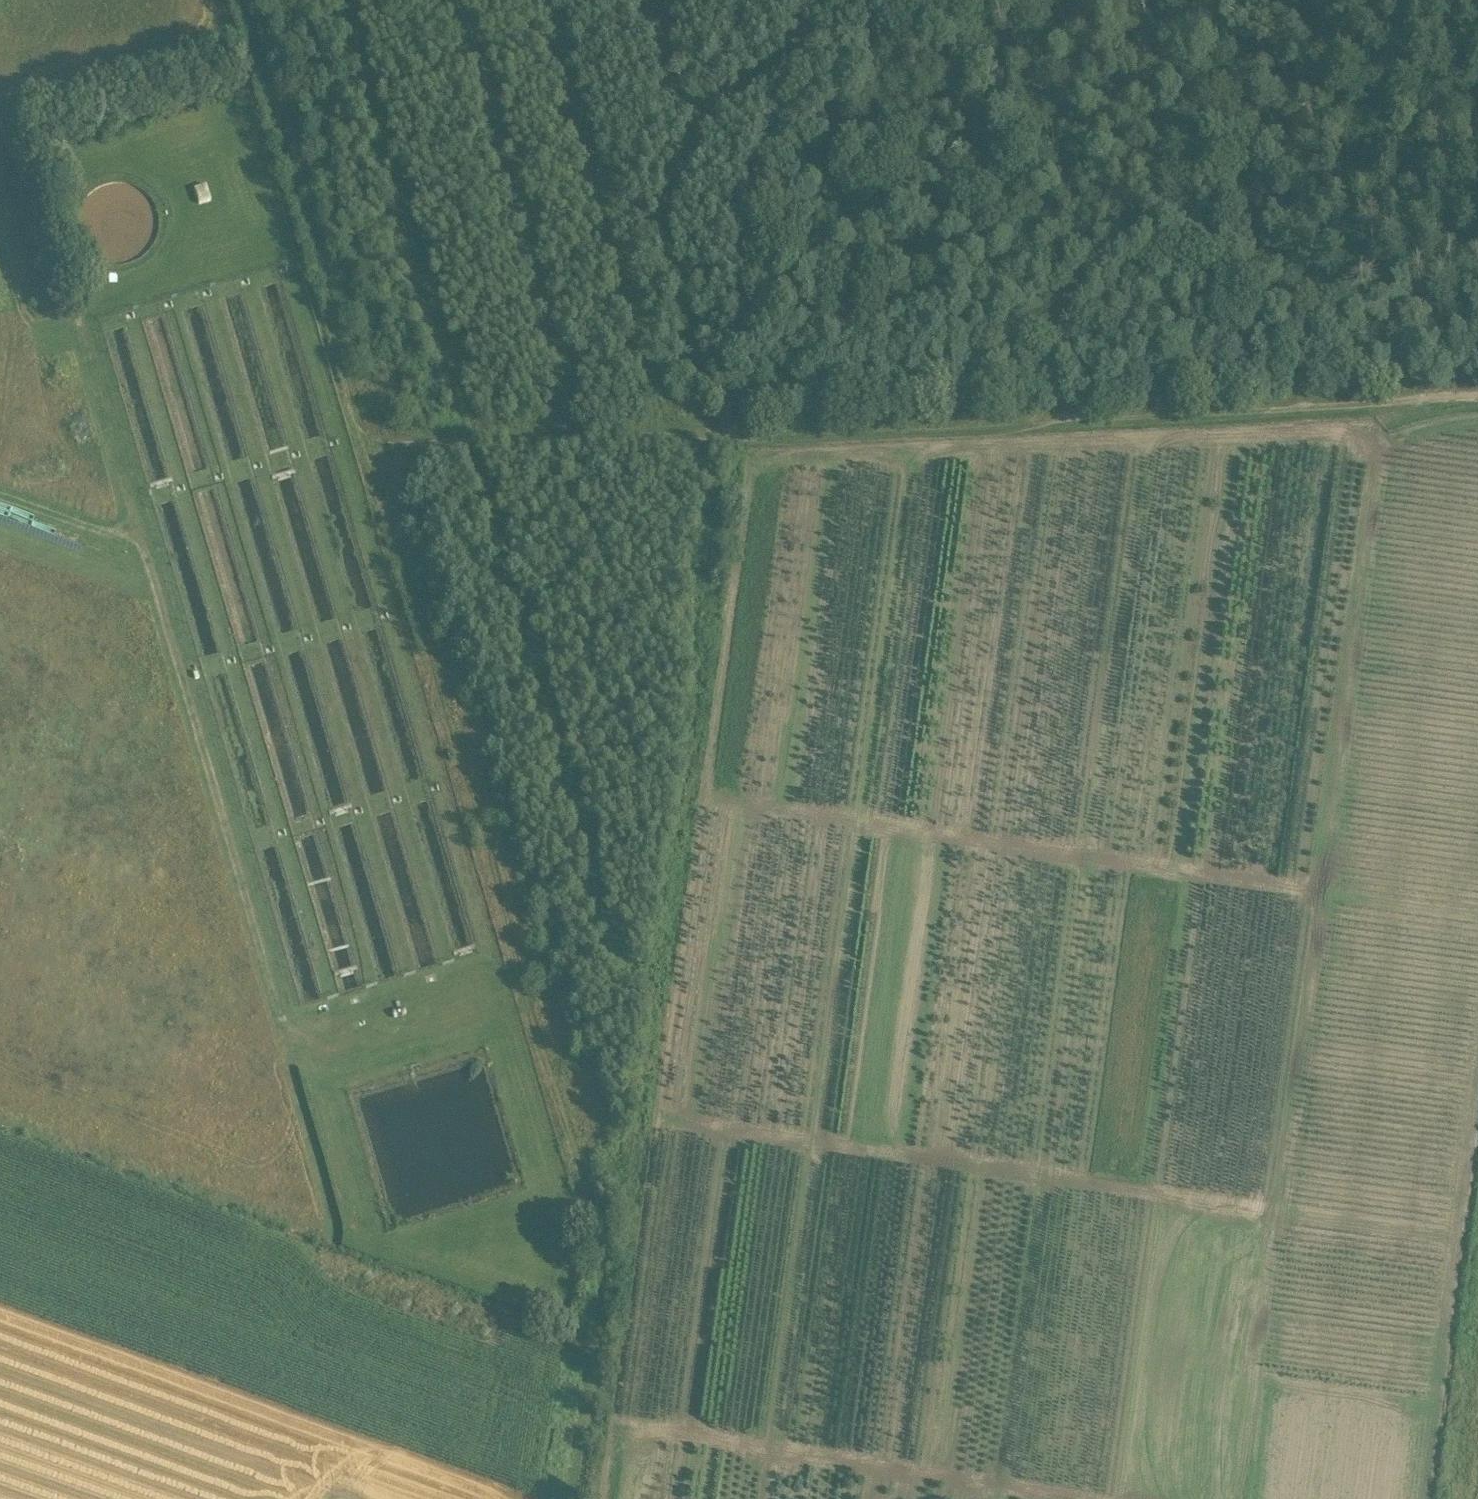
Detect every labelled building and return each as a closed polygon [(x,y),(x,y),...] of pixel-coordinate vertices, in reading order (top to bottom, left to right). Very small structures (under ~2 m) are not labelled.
[(208,182),(195,185),(198,202),(211,199),(208,182)]
